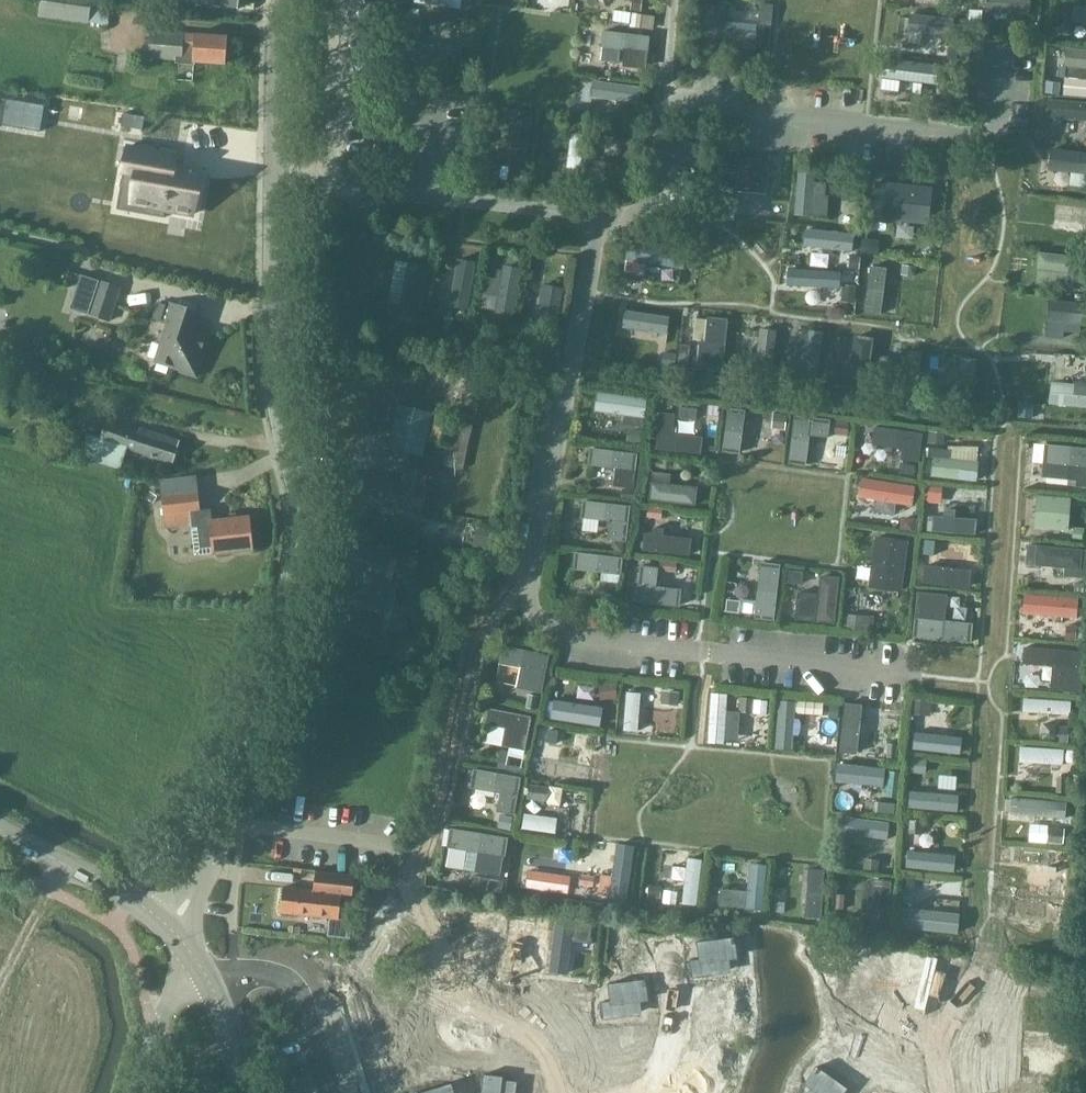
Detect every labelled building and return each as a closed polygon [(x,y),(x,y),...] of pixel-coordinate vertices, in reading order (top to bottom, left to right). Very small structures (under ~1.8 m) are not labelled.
[(91,0),(41,0),(39,16),(88,22),(91,0)] [(186,2),(188,2),(188,1),(237,8),(236,9),(238,9),(239,0),(187,0),(186,2)] [(462,0),(414,0),(414,2),(460,9),(462,0)] [(1072,7),(1071,21),(1079,21),(1078,33),(1085,33),(1085,8),(1072,7)] [(1019,26),(1020,13),(983,9),(981,22),(1019,26)] [(957,37),(959,19),(898,12),(895,28),(923,32),(921,41),(942,43),(943,35),(957,37)] [(744,45),(746,32),(708,27),(707,40),(744,45)] [(226,34),(149,29),(148,59),(174,60),(174,63),(191,64),(191,59),(225,61),(226,34)] [(458,58),(459,43),(448,43),(448,32),(425,31),(425,41),(409,40),(408,55),(458,58)] [(643,56),(645,42),(596,36),(595,51),(643,56)] [(1063,46),(1061,62),(1072,63),(1071,74),(1085,76),(1085,48),(1063,46)] [(951,81),(953,67),(899,60),(897,74),(918,76),(917,85),(933,87),(934,78),(951,81)] [(637,102),(639,87),(590,83),(588,97),(637,102)] [(44,107),(5,99),(1,125),(39,132),(44,107)] [(1064,99),(1063,112),(1071,112),(1071,123),(1085,124),(1085,100),(1064,99)] [(523,174),(530,132),(516,130),(509,172),(523,174)] [(580,170),(585,135),(571,133),(568,153),(559,152),(557,164),(567,166),(566,169),(580,170)] [(127,147),(123,172),(136,174),(131,203),(163,209),(193,214),(201,171),(173,166),(175,155),(127,147)] [(1055,162),(1053,175),(1066,177),(1065,186),(1077,187),(1078,178),(1085,179),(1085,166),(1055,162)] [(978,193),(980,171),(956,168),(952,201),(965,202),(966,194),(971,194),(971,192),(978,193)] [(818,188),(820,174),(799,172),(794,216),(808,217),(811,187),(818,188)] [(765,195),(766,177),(738,175),(734,222),(751,223),(753,194),(765,195)] [(927,223),(931,187),(874,181),(871,218),(927,223)] [(1052,212),(1051,224),(1074,227),(1073,234),(1085,235),(1085,215),(1052,212)] [(909,243),(911,229),(876,226),(874,238),(875,238),(874,248),(884,249),(885,240),(909,243)] [(841,253),(843,231),(810,227),(809,240),(823,242),(822,251),(841,253)] [(672,265),(674,252),(631,247),(629,266),(651,268),(652,262),(672,265)] [(1085,271),(1085,258),(1038,252),(1035,269),(1066,273),(1065,281),(1083,283),(1084,274),(1085,274),(1085,271)] [(475,260),(457,257),(449,306),(467,309),(475,260)] [(839,289),(840,271),(788,268),(787,285),(814,287),(814,298),(831,299),(832,288),(839,289)] [(905,290),(906,277),(867,273),(866,287),(876,288),(875,293),(887,294),(888,289),(905,290)] [(110,320),(121,287),(100,280),(89,313),(110,320)] [(557,317),(563,282),(549,280),(543,315),(557,317)] [(1080,318),(1081,305),(1038,299),(1036,313),(1064,316),(1063,322),(1076,324),(1077,318),(1080,318)] [(202,354),(208,334),(189,328),(193,314),(167,305),(162,321),(169,323),(157,360),(181,368),(180,371),(198,376),(205,355),(202,354)] [(674,358),(678,314),(665,312),(662,340),(653,339),(652,356),(674,358)] [(721,368),(727,320),(713,319),(713,321),(708,320),(705,342),(700,342),(697,365),(721,368)] [(824,371),(827,331),(814,330),(813,337),(807,336),(806,348),(812,349),(810,370),(824,371)] [(771,363),(774,336),(761,335),(760,344),(755,343),(754,354),(760,355),(759,362),(771,363)] [(976,381),(980,346),(966,345),(965,356),(959,355),(958,371),(963,371),(962,379),(976,381)] [(889,387),(889,378),(886,378),(888,347),(876,346),(875,354),(867,353),(866,371),(873,371),(872,386),(889,387)] [(998,391),(1003,347),(989,346),(984,389),(998,391)] [(1083,375),(1085,362),(1046,357),(1045,371),(1083,375)] [(643,415),(645,398),(597,392),(594,409),(643,415)] [(432,412),(396,404),(386,448),(422,457),(432,412)] [(739,454),(745,410),(727,408),(721,451),(739,454)] [(436,414),(430,441),(425,460),(462,469),(473,423),(436,414)] [(173,462),(181,439),(139,425),(137,430),(107,420),(101,440),(86,435),(79,455),(122,469),(129,448),(173,462)] [(635,471),(637,453),(589,447),(587,465),(635,471)] [(197,492),(163,497),(166,518),(192,515),(197,556),(218,553),(218,555),(221,557),(229,556),(231,553),(231,552),(254,548),(253,546),(255,546),(257,543),(256,535),(253,533),(252,533),(249,517),(212,522),(210,511),(200,512),(197,492)] [(626,541),(630,506),(582,500),(579,517),(610,521),(608,539),(626,541)] [(621,575),(623,557),(575,552),(573,569),(621,575)] [(680,589),(655,586),(657,568),(639,566),(637,584),(635,601),(678,606),(680,589)] [(706,705),(708,711),(689,715),(692,729),(690,729),(692,736),(694,736),(697,749),(716,745),(717,751),(731,747),(720,702),(706,705)] [(896,727),(885,738),(899,753),(901,752),(911,762),(921,751),(927,757),(934,750),(935,751),(939,747),(940,746),(904,711),(903,712),(905,714),(894,725),(896,727)] [(874,737),(868,743),(877,752),(883,746),(874,737)] [(741,768),(738,755),(726,758),(729,771),(741,768)] [(1047,815),(1082,818),(1085,771),(1085,764),(1052,761),(1047,815)] [(1022,798),(1021,816),(1030,816),(1031,799),(1022,798)] [(951,835),(922,868),(948,892),(977,859),(951,835)] [(1045,837),(1029,878),(1061,891),(1078,850),(1045,837)] [(907,863),(902,870),(915,881),(921,875),(907,863)] [(280,885),(277,913),(328,919),(327,935),(350,937),(352,921),(336,919),(339,894),(339,891),(350,893),(352,873),(313,869),(311,889),(280,885)] [(864,889),(853,941),(871,945),(873,932),(891,936),(890,940),(892,940),(904,883),(903,882),(902,885),(895,883),(895,885),(884,883),(882,893),(864,889)] [(638,915),(614,933),(625,947),(631,942),(640,954),(651,945),(652,947),(669,934),(659,921),(649,929),(638,915)] [(479,926),(471,924),(468,937),(477,939),(479,926)] [(492,939),(494,926),(482,924),(480,938),(492,939)] [(734,937),(696,942),(696,943),(700,943),(702,959),(689,960),(691,977),(693,977),(693,976),(711,974),(711,972),(726,970),(724,956),(732,955),(731,944),(733,944),(732,939),(734,939),(734,937)] [(942,939),(911,984),(940,1004),(971,958),(942,939)] [(894,959),(889,966),(903,977),(909,969),(894,959)] [(548,965),(533,1001),(534,1001),(534,1000),(539,1002),(540,999),(551,1003),(554,996),(567,1002),(573,989),(574,989),(582,971),(583,972),(583,970),(568,964),(562,976),(548,970),(549,966),(548,965)] [(405,971),(375,979),(380,996),(388,994),(392,1008),(406,1004),(406,1006),(427,1000),(422,984),(410,988),(405,971)] [(645,979),(607,984),(607,986),(611,985),(613,1001),(600,1002),(602,1019),(604,1019),(603,1018),(623,1016),(622,1014),(637,1012),(635,998),(643,997),(642,987),(645,986),(645,981),(645,979)] [(707,980),(694,981),(695,993),(709,991),(707,980)] [(702,1006),(702,1022),(723,1023),(723,1021),(737,1022),(738,1007),(746,1008),(747,990),(716,989),(715,1006),(702,1006)] [(1026,993),(1024,1002),(1042,1004),(1043,995),(1026,993)] [(975,995),(968,1039),(1002,1044),(1009,1001),(975,995)] [(413,1017),(415,1025),(428,1021),(426,1013),(413,1017)] [(850,1034),(842,1046),(854,1054),(852,1056),(870,1068),(879,1055),(869,1047),(879,1033),(853,1015),(843,1030),(850,1034)] [(609,1023),(601,1024),(602,1037),(611,1036),(609,1023)] [(586,1026),(587,1039),(596,1038),(595,1025),(586,1026)] [(714,1035),(701,1037),(703,1049),(716,1047),(714,1035)] [(595,1069),(636,1063),(633,1038),(592,1043),(593,1052),(591,1052),(592,1057),(593,1057),(595,1069)] [(506,1046),(505,1057),(520,1059),(521,1048),(506,1046)] [(690,1064),(685,1080),(705,1086),(706,1084),(720,1088),(724,1075),(732,1077),(737,1060),(708,1051),(703,1068),(690,1064)] [(656,1061),(641,1062),(642,1070),(657,1069),(656,1061)] [(816,1066),(815,1067),(816,1069),(813,1073),(815,1074),(809,1083),(815,1088),(812,1092),(839,1092),(843,1087),(846,1090),(847,1089),(816,1066)] [(441,1070),(428,1074),(431,1083),(443,1079),(441,1070)] [(1005,1071),(1004,1079),(1021,1082),(1022,1073),(1005,1071)] [(481,1092),(514,1092),(515,1084),(499,1082),(500,1078),(484,1077),(484,1074),(483,1074),(481,1092)] [(467,1075),(465,1088),(474,1090),(476,1076),(467,1075)] [(971,1092),(1027,1092),(1028,1092),(974,1081),(971,1092)] [(451,1083),(419,1092),(452,1092),(449,1085),(451,1085),(451,1083)]
